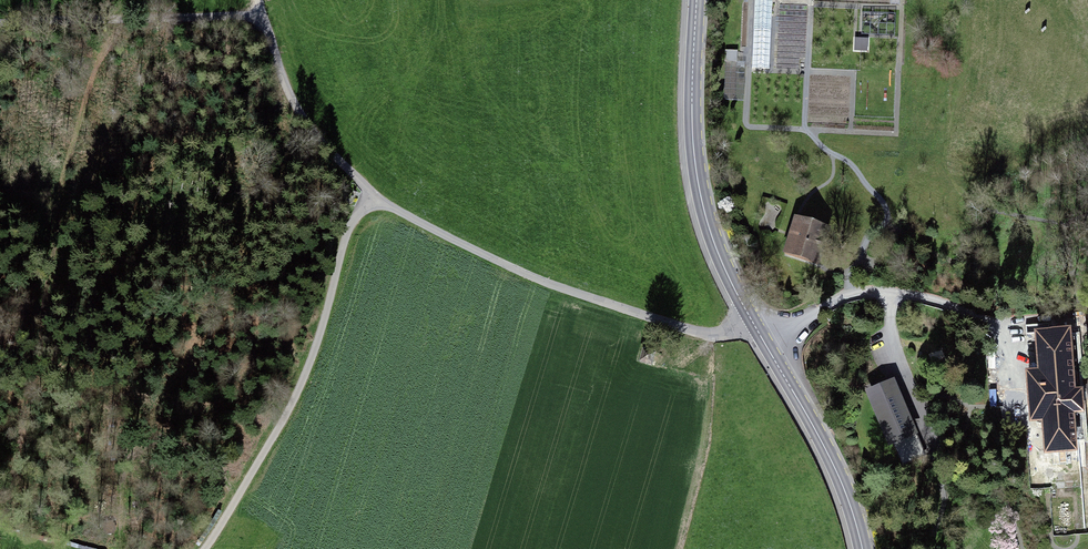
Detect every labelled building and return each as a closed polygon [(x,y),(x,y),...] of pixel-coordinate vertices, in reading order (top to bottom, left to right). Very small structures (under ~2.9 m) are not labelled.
[(773,0),(755,0),(752,68),(769,69),(773,0)] [(854,49),(868,49),(868,36),(854,35),(854,49)] [(795,213),(783,252),(814,261),(826,223),(795,213)] [(1033,354),(1052,353),(1051,337),(1033,338),(1033,354)] [(651,364),(653,355),(644,352),(641,362),(651,364)] [(1069,364),(1033,367),(1040,446),(1076,443),(1069,364)] [(894,376),(864,389),(888,445),(893,443),(903,465),(926,455),(916,433),(918,432),(894,376)]
